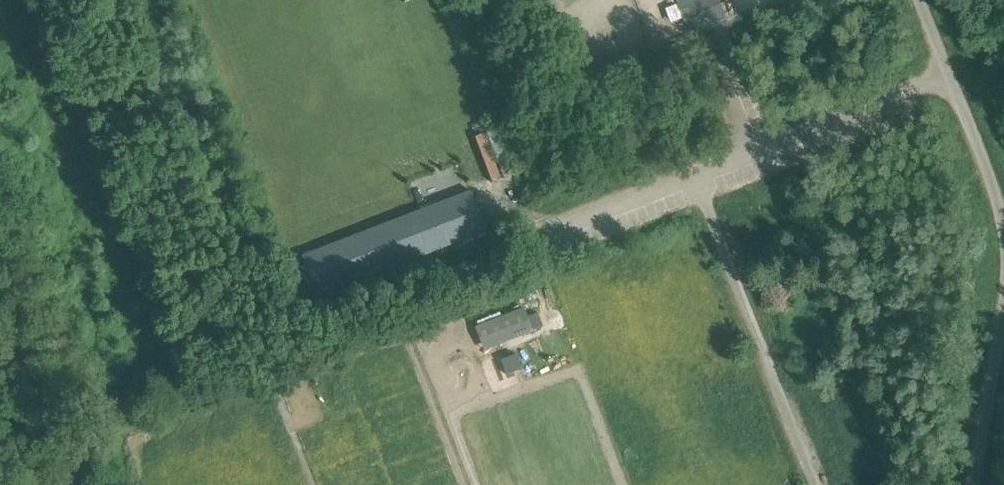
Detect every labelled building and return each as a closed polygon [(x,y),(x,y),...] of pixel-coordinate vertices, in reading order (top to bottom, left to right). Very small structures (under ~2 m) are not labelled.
[(678,15),(718,0),(673,0),(678,15)] [(316,295),(485,230),(470,191),(301,256),(316,295)] [(517,328),(520,335),(532,331),(523,308),(498,318),(504,333),(517,328)]
